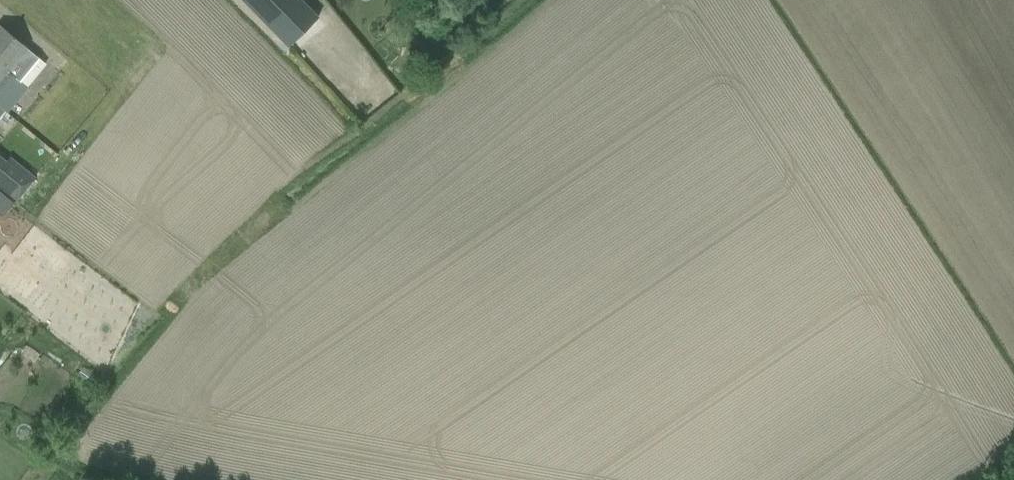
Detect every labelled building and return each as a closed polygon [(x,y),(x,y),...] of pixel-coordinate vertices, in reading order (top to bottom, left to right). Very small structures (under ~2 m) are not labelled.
[(287,46),(318,17),(302,0),(242,0),(287,46)] [(6,108),(8,110),(27,88),(19,81),(38,58),(27,48),(0,26),(0,103),(6,108)] [(5,162),(0,169),(0,189),(15,201),(34,178),(22,168),(18,173),(5,162)] [(16,232),(25,221),(0,200),(0,219),(16,232)]
